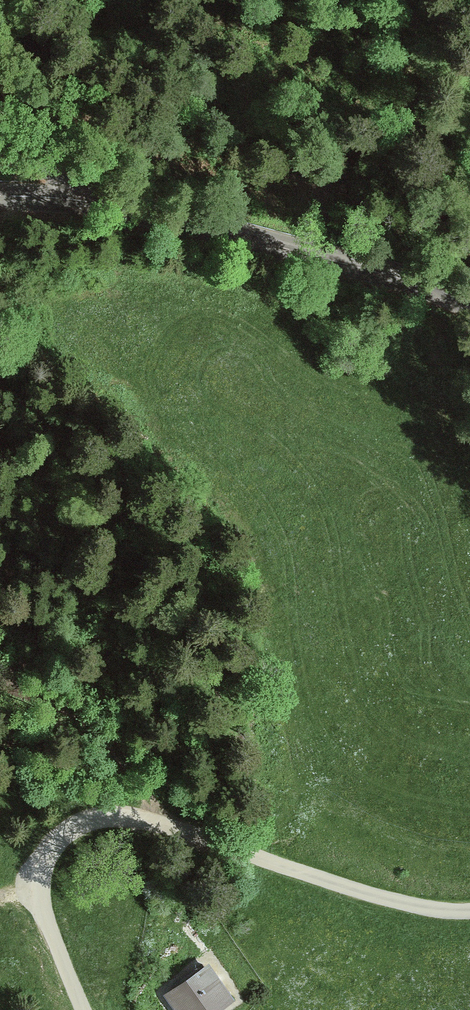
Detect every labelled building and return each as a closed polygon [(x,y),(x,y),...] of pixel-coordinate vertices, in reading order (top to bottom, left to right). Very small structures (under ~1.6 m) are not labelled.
[(205,959),(162,992),(177,1009),(215,1009),(234,995),(205,959)]
